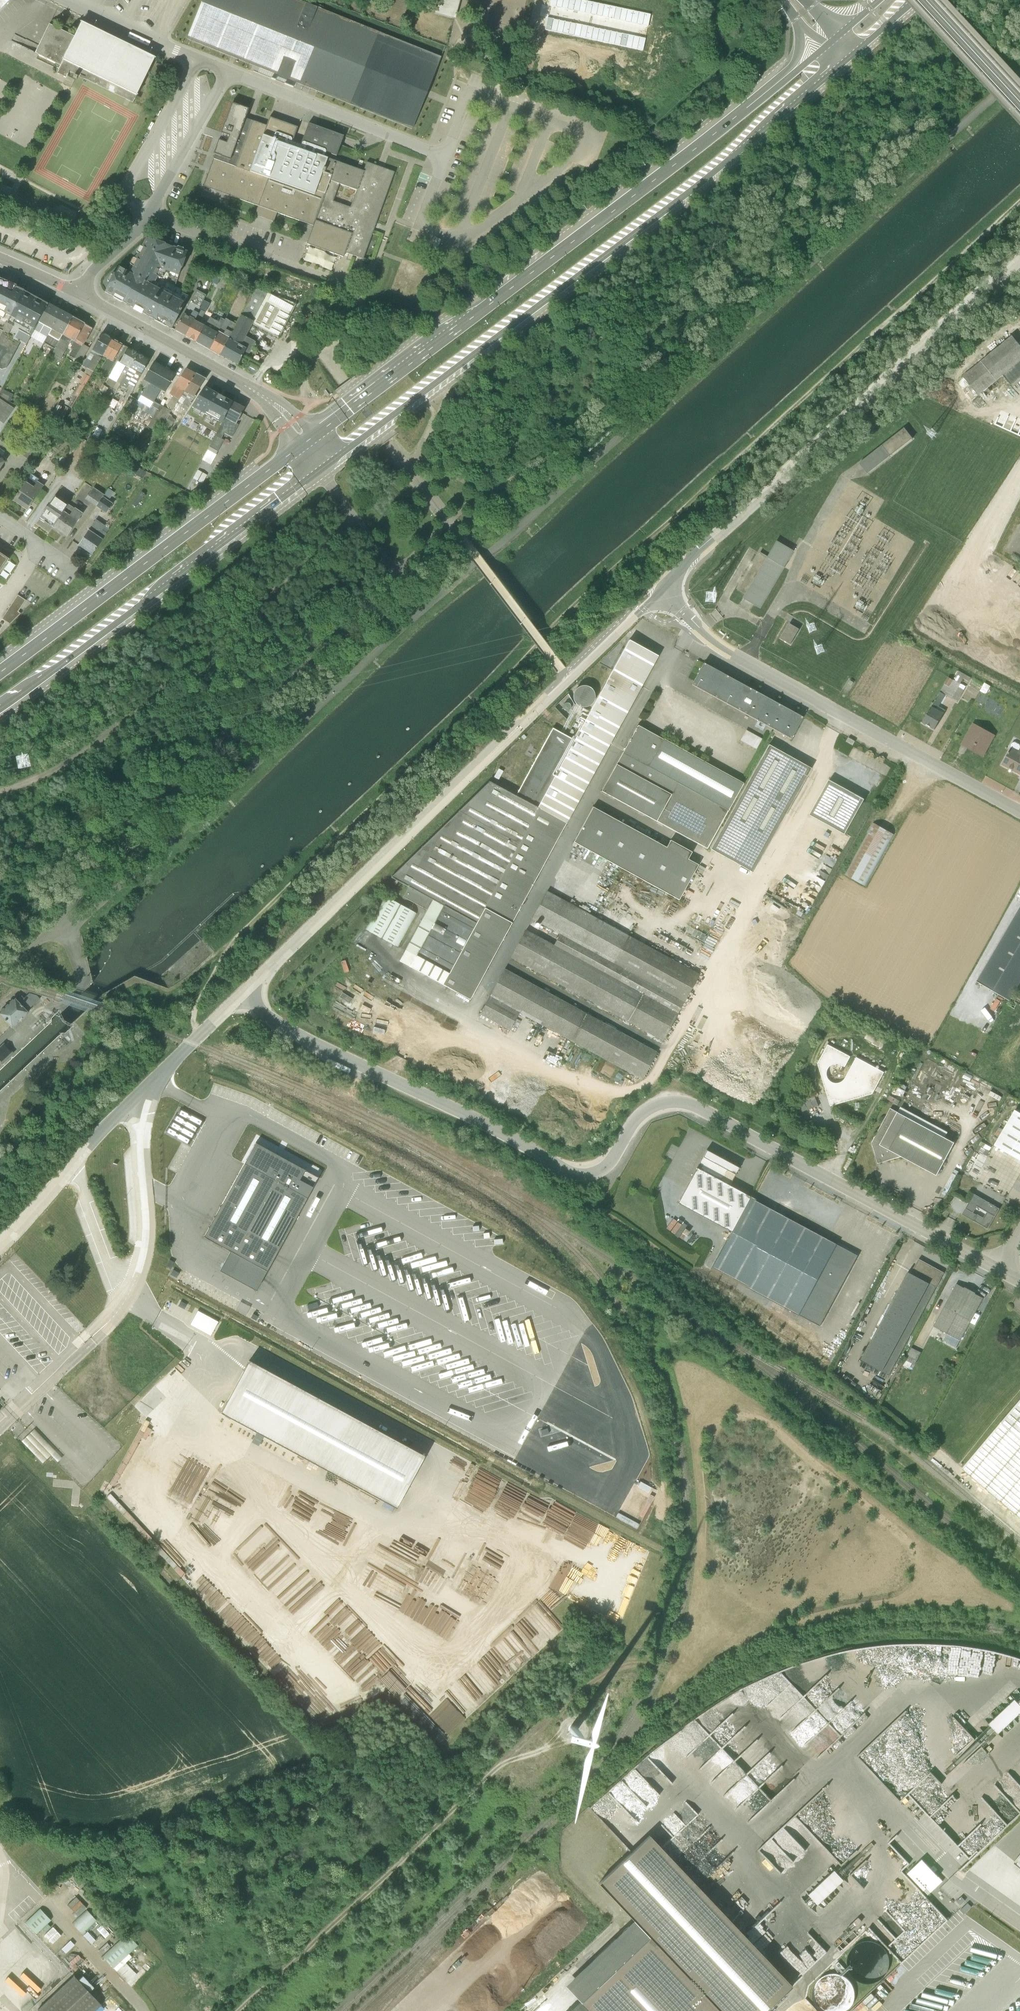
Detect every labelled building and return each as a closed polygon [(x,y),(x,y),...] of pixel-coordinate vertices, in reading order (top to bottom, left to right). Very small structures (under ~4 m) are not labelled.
[(11,0),(0,0),(0,10),(11,0)] [(296,83),(411,129),(440,58),(297,0),(202,0),(186,39),(259,68),(287,79),(296,83)] [(435,13),(455,18),(460,0),(438,0),(435,13)] [(74,36),(49,24),(35,53),(60,66),(56,73),(66,78),(69,72),(133,103),(155,58),(81,22),(74,36)] [(287,79),(259,68),(259,70),(257,73),(294,87),(296,83),(287,79)] [(309,245),(338,256),(343,257),(345,253),(363,259),(375,226),(394,172),(366,163),(363,171),(324,158),(326,153),(336,156),(343,136),(308,123),(299,148),(291,145),(297,127),(269,117),(266,126),(252,120),(236,166),(229,164),(248,110),(232,105),(221,136),(203,186),(257,205),(254,216),(263,220),(273,223),(277,213),(312,226),(306,244),(309,245)] [(127,272),(152,285),(154,282),(164,282),(170,284),(174,287),(187,251),(165,244),(154,240),(146,238),(127,272)] [(152,285),(127,272),(118,268),(113,276),(112,275),(110,276),(107,281),(108,282),(109,283),(105,292),(124,302),(152,318),(170,284),(164,282),(154,282),(152,285)] [(23,291),(0,281),(0,330),(2,331),(23,291)] [(181,290),(174,287),(170,284),(152,318),(171,328),(188,296),(182,293),(180,296),(178,295),(181,290)] [(254,289),(235,325),(236,323),(219,355),(237,365),(243,352),(248,354),(255,342),(245,336),(252,324),(278,338),(295,304),(254,289)] [(203,300),(205,295),(196,290),(195,290),(174,330),(185,336),(203,300)] [(48,304),(23,291),(2,331),(0,335),(0,369),(2,370),(6,368),(20,342),(25,345),(30,337),(33,331),(48,304)] [(199,324),(209,304),(203,300),(185,336),(195,342),(204,326),(199,324)] [(30,337),(42,343),(43,343),(61,311),(48,304),(33,331),(30,337)] [(54,349),(72,318),(63,312),(61,311),(43,343),(54,349)] [(195,342),(209,349),(224,320),(220,318),(218,322),(209,317),(204,326),(195,342)] [(304,317),(298,328),(308,333),(314,322),(304,317)] [(92,328),(91,328),(90,328),(85,325),(84,324),(74,319),(73,318),(72,318),(66,329),(54,349),(51,356),(59,361),(69,343),(72,345),(74,342),(81,346),(91,330),(92,328)] [(219,354),(218,355),(219,355),(235,325),(225,319),(224,320),(209,349),(214,352),(215,352),(219,354)] [(72,408),(91,375),(111,339),(101,334),(82,366),(86,368),(83,373),(80,371),(78,375),(81,377),(80,380),(76,377),(74,381),(78,384),(74,391),(71,390),(69,393),(73,395),(69,402),(66,400),(64,404),(72,408)] [(1012,336),(962,376),(978,396),(1003,376),(1010,385),(1019,378),(1019,346),(1012,336)] [(98,374),(105,379),(115,363),(112,361),(122,344),(111,339),(102,356),(106,359),(98,374)] [(89,348),(82,344),(74,358),(81,362),(89,348)] [(110,378),(106,384),(116,390),(120,384),(137,354),(127,348),(119,363),(117,361),(108,378),(110,378)] [(120,384),(126,387),(128,384),(133,387),(149,360),(137,354),(120,384)] [(144,403),(164,367),(154,361),(153,362),(143,380),(140,385),(145,388),(137,402),(142,405),(144,403)] [(164,392),(175,374),(164,367),(144,403),(142,405),(140,410),(141,410),(153,417),(159,406),(153,402),(160,390),(164,392)] [(166,405),(171,410),(177,401),(195,374),(185,369),(169,394),(173,396),(166,405)] [(194,396),(205,379),(195,374),(177,401),(182,404),(181,407),(185,410),(186,410),(188,408),(189,409),(195,399),(194,398),(195,397),(194,396)] [(108,388),(102,385),(99,390),(104,394),(105,394),(108,388)] [(218,395),(204,387),(186,414),(194,419),(193,421),(216,433),(224,419),(223,418),(232,402),(231,401),(230,402),(230,403),(230,404),(225,401),(226,399),(218,395)] [(236,423),(244,408),(232,402),(223,418),(224,419),(216,433),(201,460),(210,465),(223,440),(220,439),(223,433),(231,437),(234,432),(238,425),(236,423)] [(153,417),(148,426),(157,432),(168,415),(170,411),(159,406),(153,417)] [(107,408),(96,426),(107,432),(118,415),(107,408)] [(168,415),(160,427),(168,431),(175,420),(168,415)] [(859,464),(867,474),(913,439),(904,428),(859,464)] [(34,444),(27,439),(25,442),(24,441),(17,452),(27,459),(34,448),(33,447),(34,444)] [(38,480),(31,474),(12,501),(26,510),(34,499),(39,503),(46,493),(40,489),(43,486),(37,482),(38,480)] [(75,494),(62,485),(39,518),(52,528),(68,505),(75,494)] [(93,488),(85,499),(95,506),(103,495),(93,488)] [(109,500),(114,492),(108,488),(103,495),(95,506),(106,513),(112,504),(109,500)] [(68,505),(52,528),(66,537),(82,514),(74,508),(68,505)] [(95,520),(79,545),(92,554),(109,529),(95,520)] [(742,598),(758,608),(783,569),(783,567),(792,552),(775,542),(766,557),(758,554),(738,589),(737,590),(744,594),(742,598)] [(9,559),(8,558),(0,553),(0,572),(9,559)] [(12,623),(20,611),(19,610),(26,598),(18,593),(3,617),(12,623)] [(799,630),(790,624),(781,639),(791,644),(799,630)] [(658,656),(628,640),(574,739),(552,729),(516,796),(489,782),(392,876),(408,885),(399,903),(383,895),(366,927),(404,950),(397,962),(469,1001),(658,656)] [(801,717),(701,663),(689,685),(790,739),(801,717)] [(962,693),(971,678),(958,671),(956,675),(958,676),(955,681),(948,677),(939,694),(922,723),(934,729),(935,729),(944,714),(936,709),(938,706),(939,707),(939,706),(945,695),(958,702),(962,693)] [(990,687),(985,683),(980,691),(986,694),(990,687)] [(584,705),(578,716),(582,718),(588,707),(584,705)] [(968,749),(983,757),(995,735),(973,723),(967,734),(961,745),(968,749)] [(744,783),(637,725),(601,790),(751,872),(808,768),(765,745),(744,783)] [(746,729),(741,739),(757,748),(762,738),(746,729)] [(1015,742),(1012,743),(1010,745),(1011,748),(1002,765),(1019,776),(1019,746),(1019,745),(1015,742)] [(865,799),(829,780),(811,815),(846,834),(865,799)] [(592,807),(573,842),(678,900),(697,865),(696,865),(687,859),(691,852),(669,840),(665,847),(592,807)] [(865,887),(894,835),(873,824),(845,874),(865,887)] [(700,974),(547,892),(531,919),(559,933),(553,945),(525,930),(509,958),(662,1041),(700,974)] [(977,981),(1010,1001),(1010,1000),(1019,983),(1019,908),(977,981)] [(92,978),(88,965),(82,966),(86,980),(92,978)] [(656,1052),(504,969),(479,1014),(509,1030),(518,1013),(641,1080),(656,1052)] [(1010,1006),(1014,1009),(1017,1005),(1019,1006),(1019,988),(1010,1006)] [(12,1027),(28,1012),(27,1011),(39,999),(36,996),(29,993),(24,998),(21,996),(17,1000),(15,999),(0,1012),(0,1015),(12,1027)] [(881,1036),(878,1034),(878,1035),(870,1031),(867,1036),(877,1042),(881,1036)] [(4,1043),(0,1046),(0,1062),(2,1064),(13,1053),(4,1043)] [(872,1094),(884,1072),(857,1058),(846,1078),(844,1081),(841,1083),(838,1084),(835,1084),(831,1082),(828,1078),(827,1075),(827,1069),(829,1066),(833,1064),(836,1063),(839,1064),(845,1066),(850,1057),(828,1045),(818,1064),(831,1105),(872,1094)] [(801,1099),(804,1109),(820,1104),(817,1094),(801,1099)] [(956,1142),(892,1108),(875,1136),(873,1142),(879,1163),(902,1156),(938,1176),(956,1142)] [(1014,1108),(993,1146),(1019,1161),(1019,1111),(1014,1108)] [(230,1251),(267,1271),(318,1177),(255,1143),(204,1237),(230,1251)] [(730,1232),(749,1197),(728,1186),(737,1167),(706,1150),(698,1162),(702,1164),(699,1170),(696,1168),(677,1203),(730,1232)] [(1000,1209),(974,1194),(962,1214),(988,1229),(1000,1209)] [(749,1197),(730,1232),(711,1267),(820,1325),(858,1256),(749,1197)] [(267,1271),(230,1251),(219,1271),(256,1291),(267,1271)] [(889,1375),(945,1272),(919,1258),(911,1273),(908,1272),(861,1360),(889,1375)] [(881,1271),(887,1274),(892,1263),(886,1260),(881,1271)] [(943,1340),(956,1347),(983,1298),(975,1293),(976,1292),(965,1287),(964,1288),(956,1283),(933,1326),(947,1333),(943,1340)] [(198,1309),(191,1323),(212,1333),(219,1318),(198,1309)] [(912,1347),(902,1365),(910,1369),(912,1364),(915,1365),(921,1352),(912,1347)] [(424,1457),(249,1361),(221,1410),(396,1506),(424,1457)] [(963,1469),(1019,1517),(1019,1400),(963,1469)] [(555,1631),(567,1631),(551,1613),(549,1617),(535,1617),(530,1628),(529,1626),(517,1637),(515,1641),(511,1641),(505,1634),(485,1652),(485,1668),(481,1671),(481,1678),(480,1679),(475,1677),(472,1682),(462,1682),(462,1705),(457,1702),(455,1704),(455,1711),(460,1713),(462,1707),(462,1716),(467,1716),(543,1648),(543,1642),(546,1643),(555,1635),(555,1631)] [(1019,1709),(1019,1697),(1017,1693),(991,1718),(1000,1728),(1019,1709)] [(768,1856),(784,1875),(808,1854),(809,1846),(804,1846),(807,1843),(805,1843),(805,1838),(799,1838),(799,1850),(794,1845),(788,1850),(782,1850),(783,1836),(787,1833),(787,1830),(783,1825),(759,1846),(767,1856),(768,1856)] [(570,2010),(764,2010),(791,1986),(649,1835),(597,1884),(648,1937),(570,2010)] [(924,1855),(910,1868),(930,1891),(945,1878),(924,1855)] [(835,1870),(809,1894),(819,1904),(845,1880),(835,1870)] [(84,1904),(75,1912),(78,1916),(87,1908),(84,1904)] [(40,1908),(25,1922),(36,1933),(51,1920),(40,1908)] [(86,1909),(72,1922),(81,1933),(96,1920),(86,1909)] [(101,1924),(97,1928),(105,1937),(109,1933),(101,1924)] [(87,1931),(83,1935),(91,1944),(92,1943),(96,1947),(104,1939),(101,1935),(100,1936),(99,1935),(95,1939),(87,1931)] [(127,1933),(102,1955),(127,1983),(143,1968),(128,1953),(137,1945),(127,1933)] [(70,1940),(61,1948),(65,1952),(74,1944),(70,1940)] [(107,1942),(98,1950),(102,1955),(111,1946),(107,1942)] [(37,2009),(39,2010),(101,2010),(104,2008),(100,2004),(101,2004),(74,1975),(37,2009)] [(83,1975),(78,1979),(89,1991),(93,1987),(83,1975)] [(849,2010),(860,2010),(859,2010),(878,1991),(874,1987),(849,2010)]
